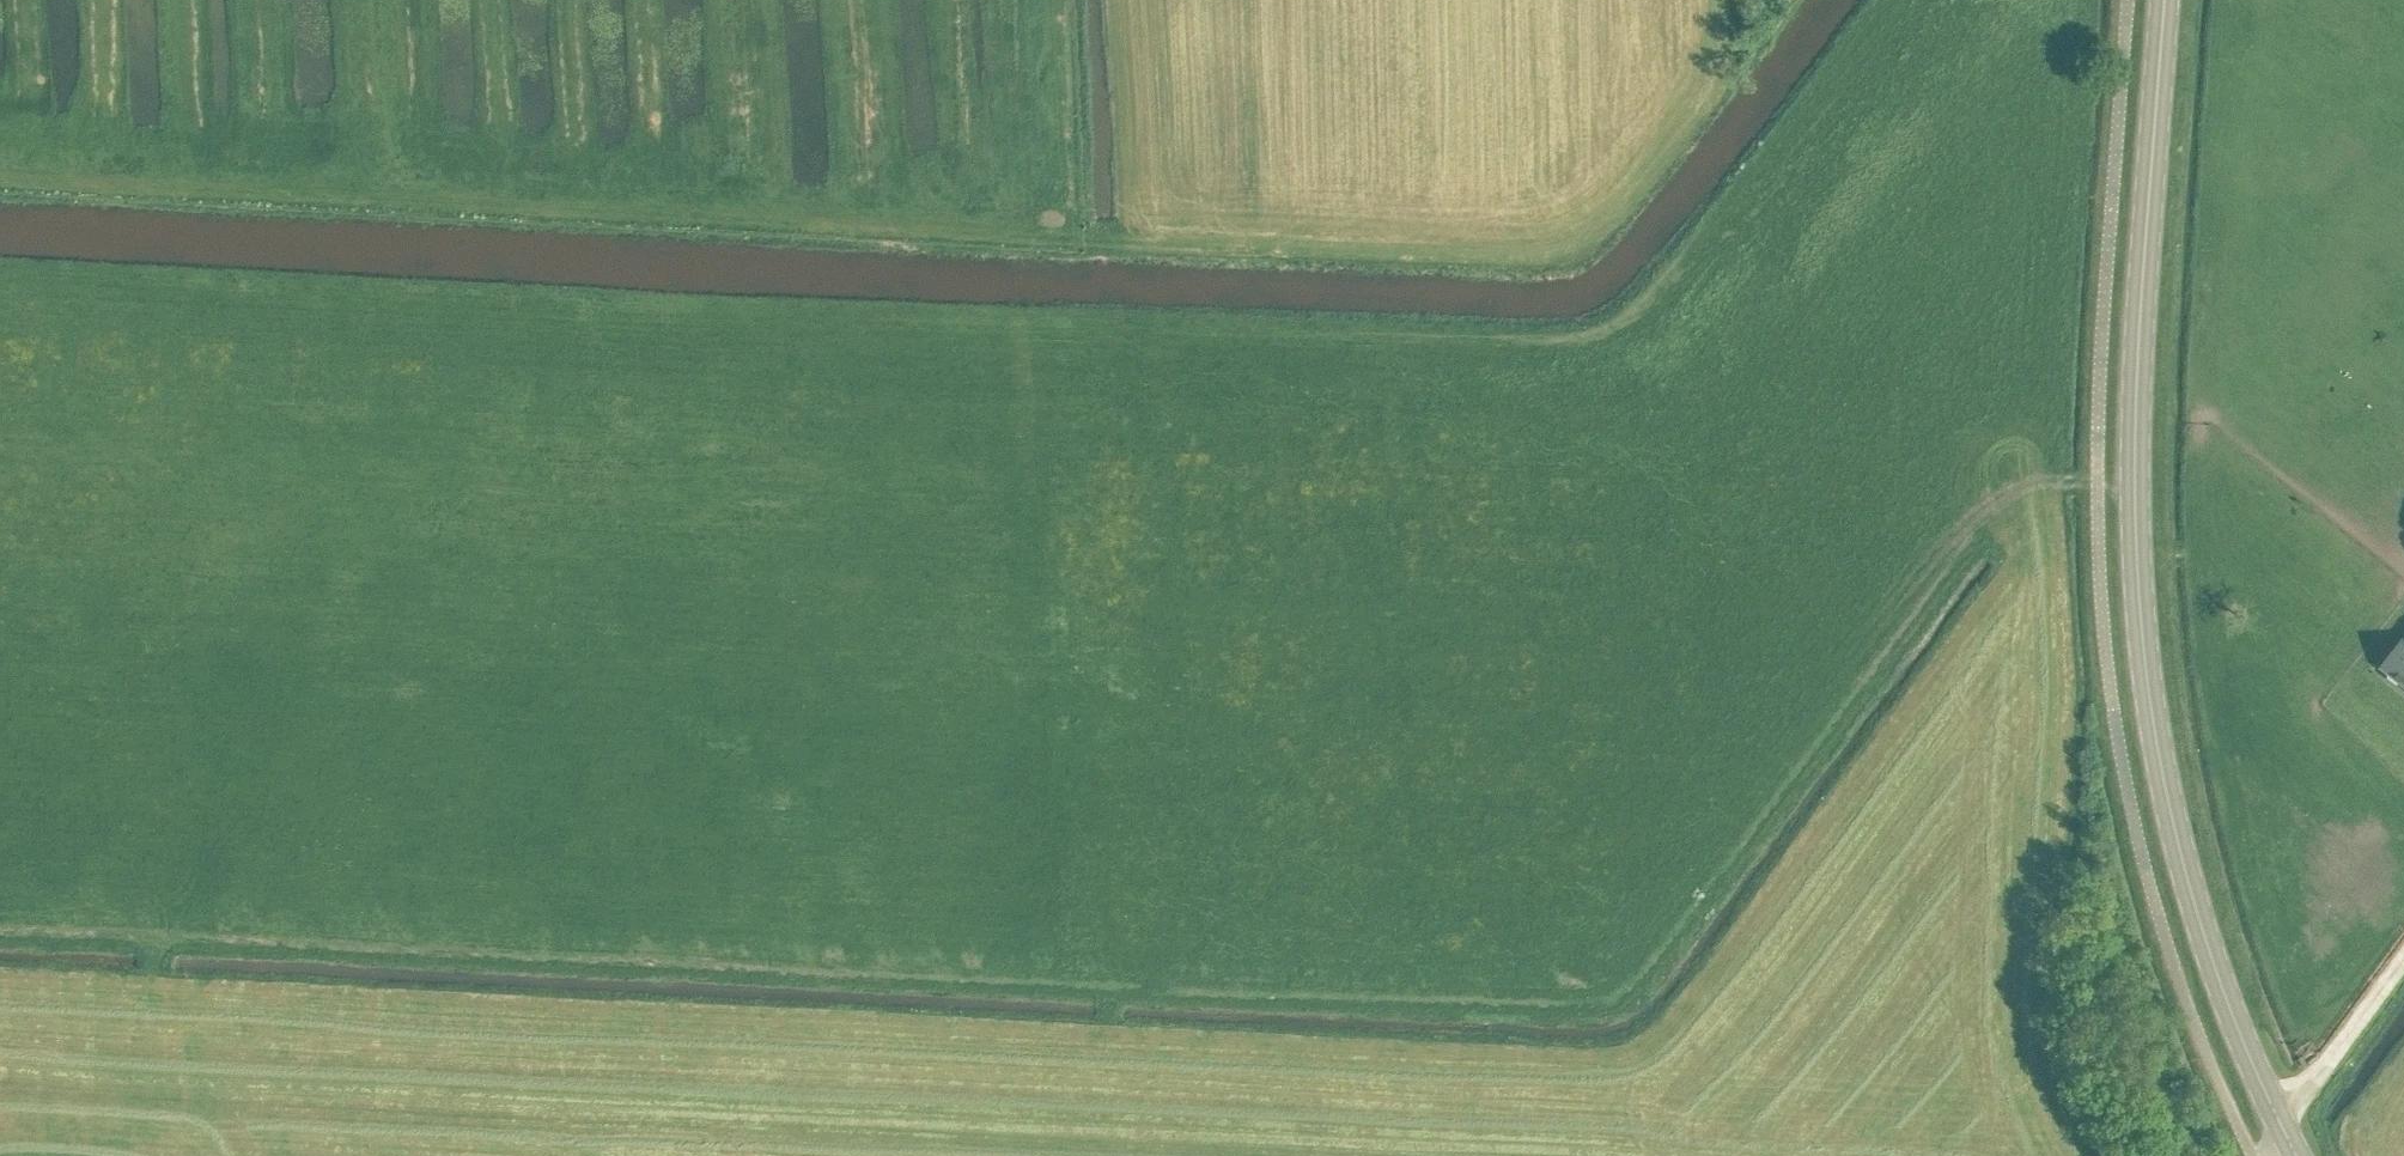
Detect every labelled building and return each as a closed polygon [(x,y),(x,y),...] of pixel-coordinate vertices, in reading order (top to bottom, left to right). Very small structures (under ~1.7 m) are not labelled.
[(2403,639),(2380,670),(2387,675),(2388,679),(2396,685),(2399,685),(2403,688),(2403,640),(2403,639)]
